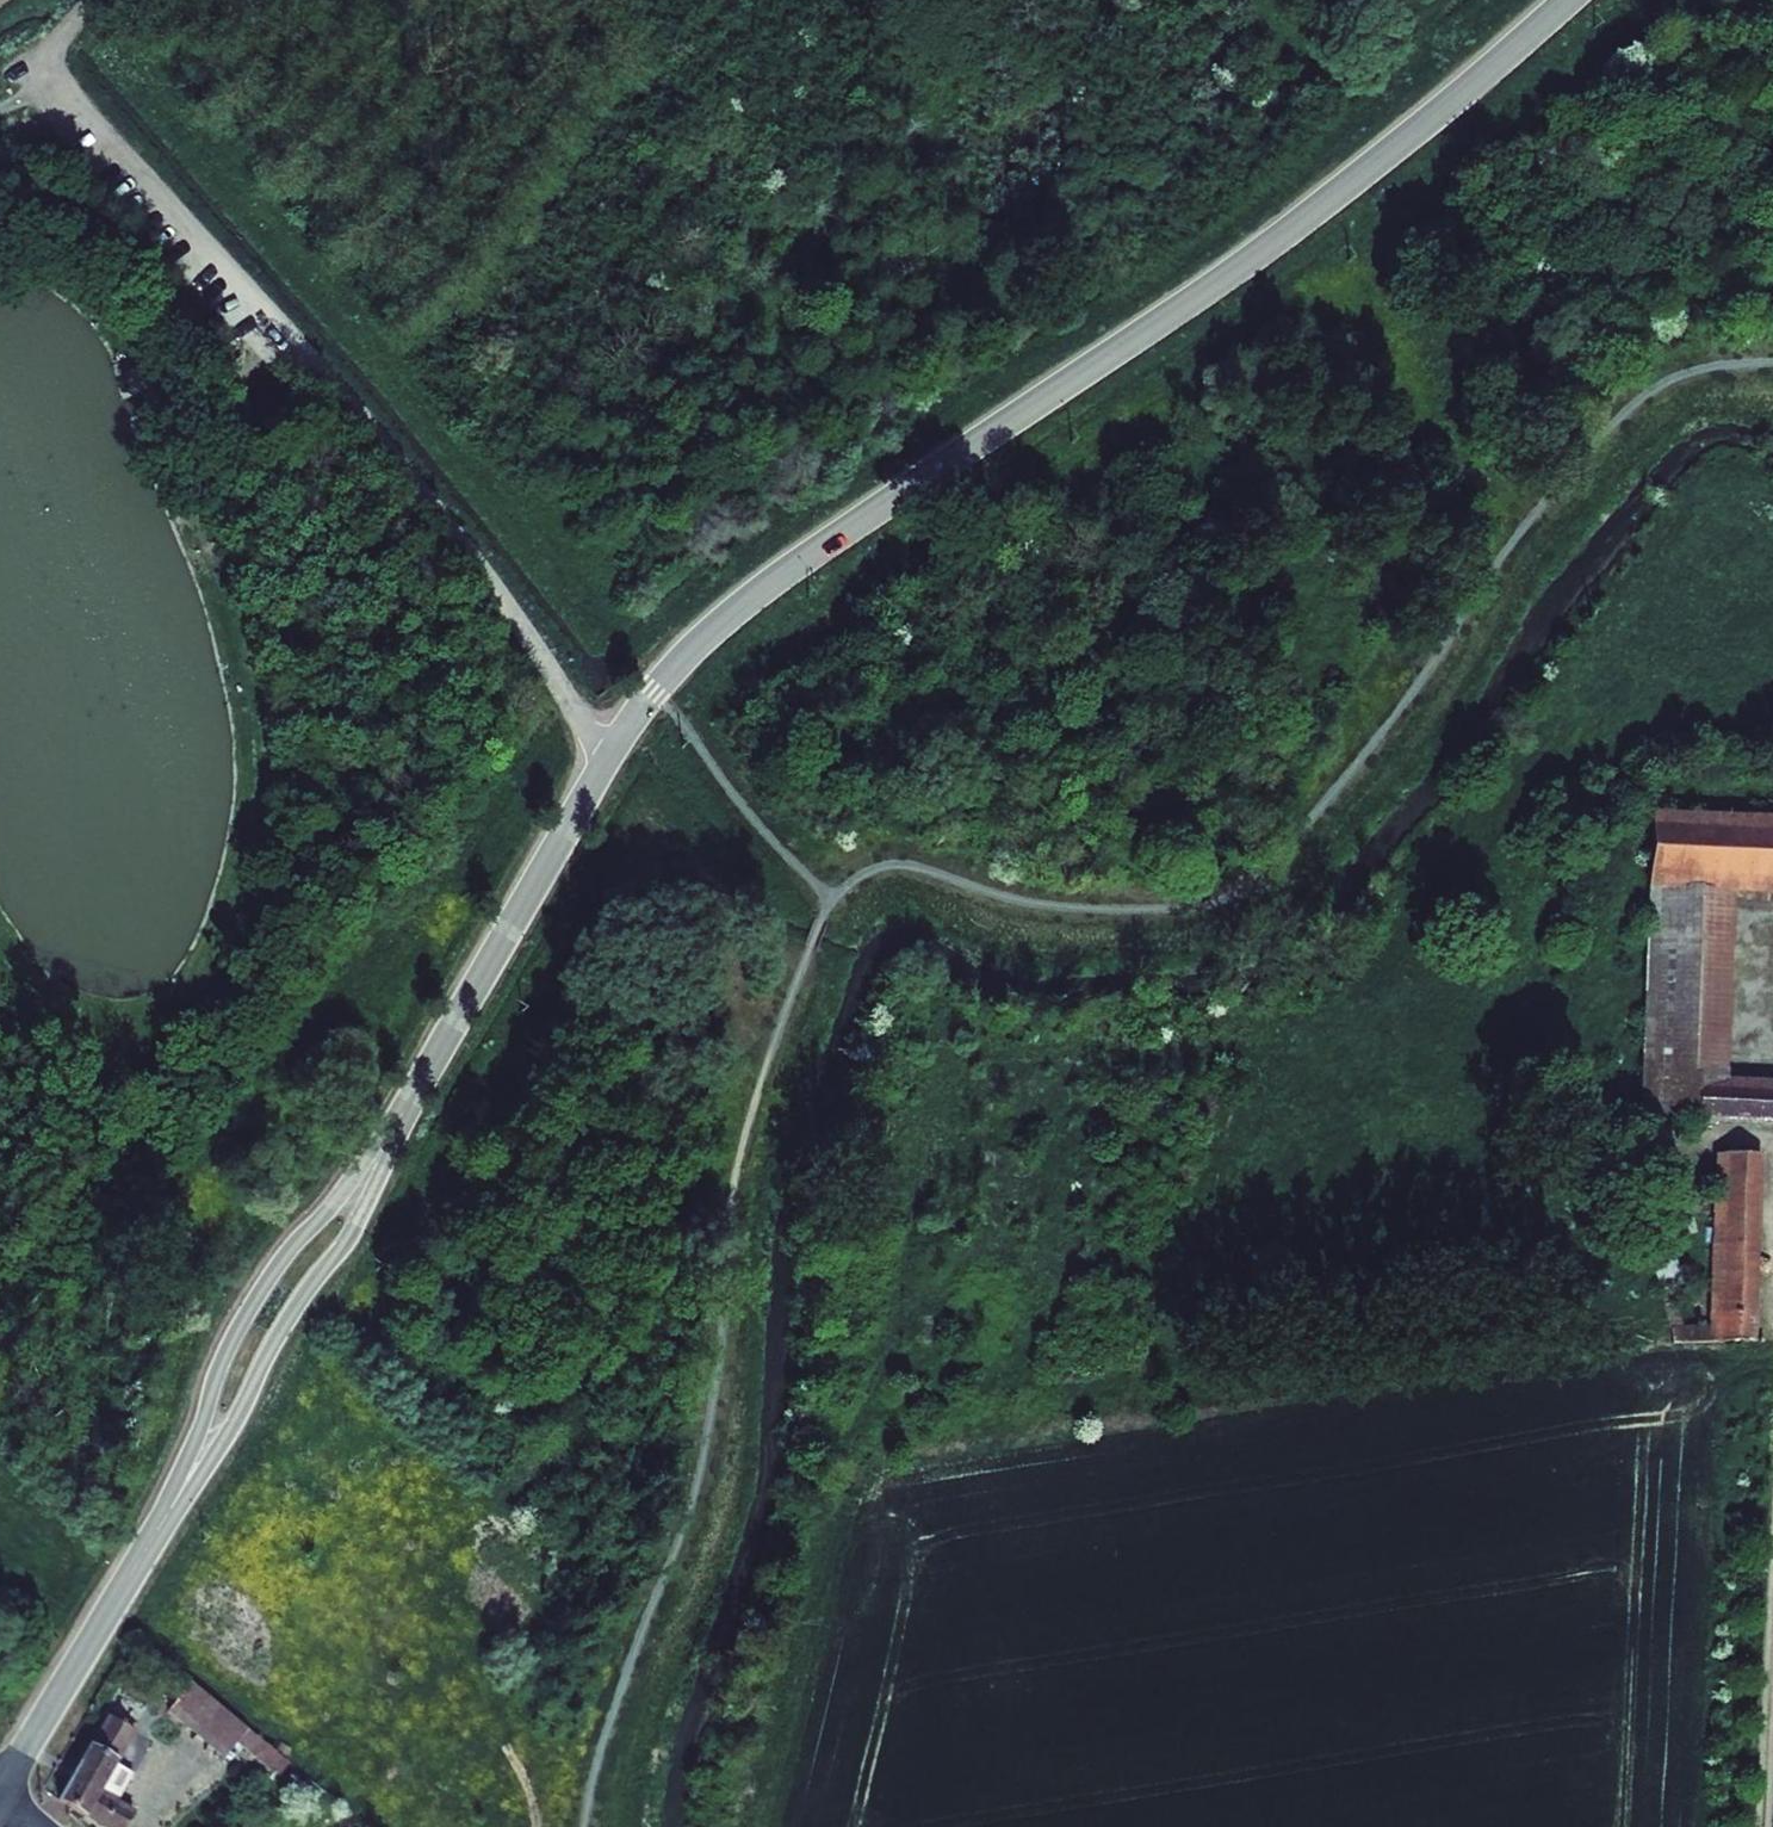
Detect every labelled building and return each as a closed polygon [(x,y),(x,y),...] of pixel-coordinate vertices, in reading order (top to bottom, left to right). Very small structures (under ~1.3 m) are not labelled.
[(1654,815),(1651,882),(1700,886),(1700,877),(1730,880),(1772,883),(1772,821),(1654,815)] [(1651,882),(1642,1115),(1698,1119),(1696,1080),(1723,1082),(1730,880),(1700,877),(1700,886),(1651,882)] [(1723,1082),(1696,1080),(1698,1119),(1772,1122),(1772,1085),(1723,1082)] [(1670,1345),(1754,1342),(1760,1153),(1723,1152),(1718,1325),(1669,1326),(1670,1345)] [(191,1687),(170,1713),(226,1760),(248,1733),(191,1687)] [(88,1717),(69,1749),(86,1760),(62,1797),(110,1826),(127,1826),(137,1811),(104,1792),(139,1734),(114,1717),(107,1730),(88,1717)]
